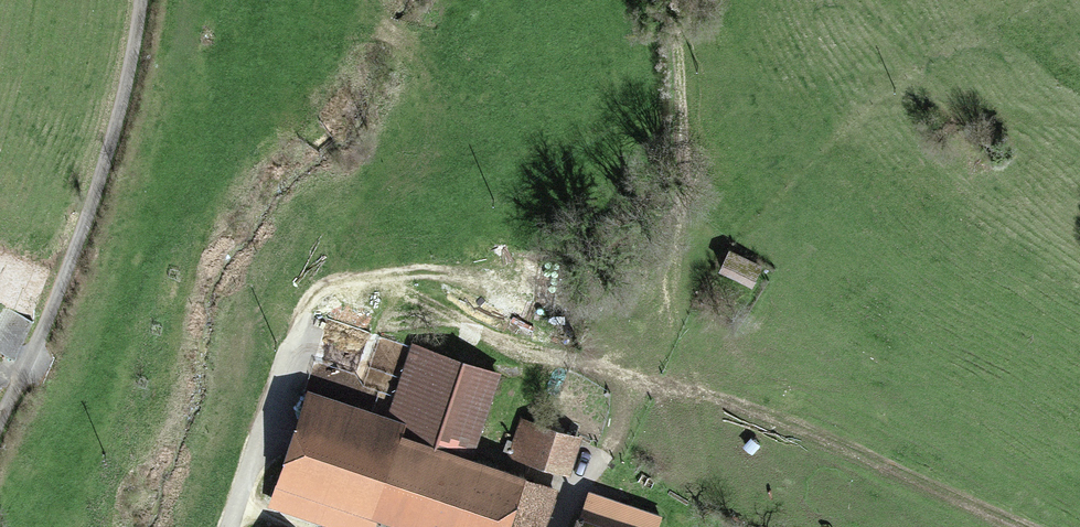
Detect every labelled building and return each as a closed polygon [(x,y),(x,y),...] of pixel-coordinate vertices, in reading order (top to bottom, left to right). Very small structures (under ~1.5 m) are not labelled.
[(731,249),(720,269),(754,285),(764,265),(731,249)] [(395,436),(466,459),(494,376),(413,349),(391,416),(400,419),(395,436)] [(269,504),(338,526),(374,526),(376,520),(368,517),(395,436),(400,419),(391,416),(308,388),(269,504)] [(525,420),(514,454),(569,472),(580,438),(525,420)] [(395,436),(368,517),(376,520),(398,526),(503,526),(519,477),(466,459),(395,436)] [(503,526),(541,526),(554,489),(519,477),(503,526)] [(577,526),(655,526),(659,517),(597,497),(589,520),(580,517),(577,526)]
